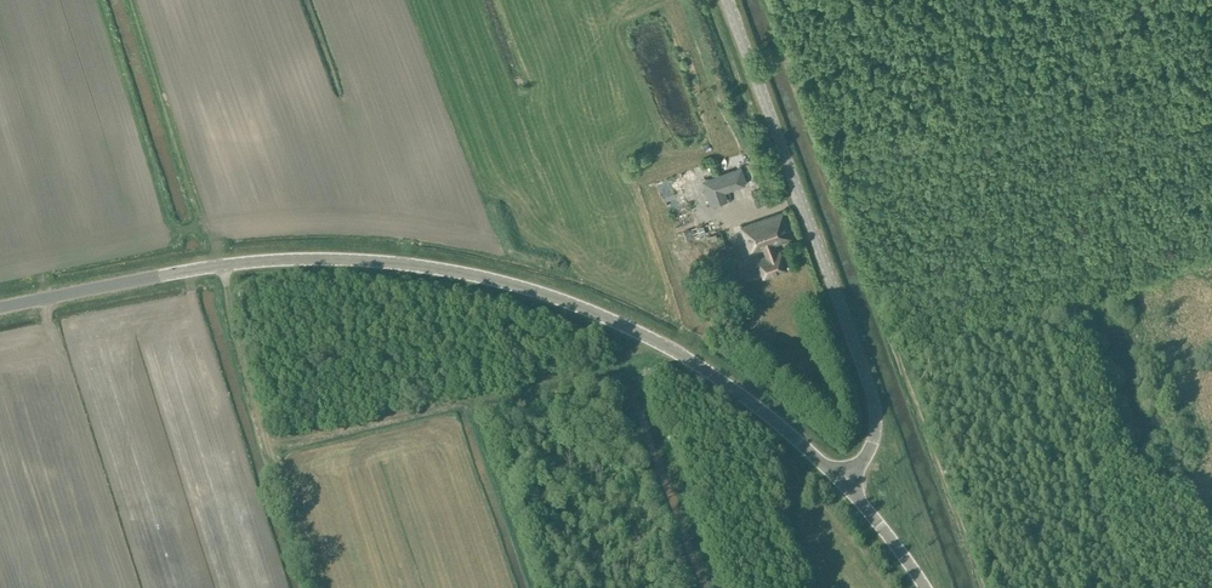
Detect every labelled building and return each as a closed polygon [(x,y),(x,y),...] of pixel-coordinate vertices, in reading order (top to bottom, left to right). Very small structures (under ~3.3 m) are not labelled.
[(702,181),(711,206),(728,200),(725,192),(745,184),(744,182),(746,181),(741,167),(702,181)] [(769,255),(757,259),(763,277),(787,269),(780,251),(778,252),(776,245),(792,239),(783,213),(741,227),(750,253),(766,247),(769,255)]
